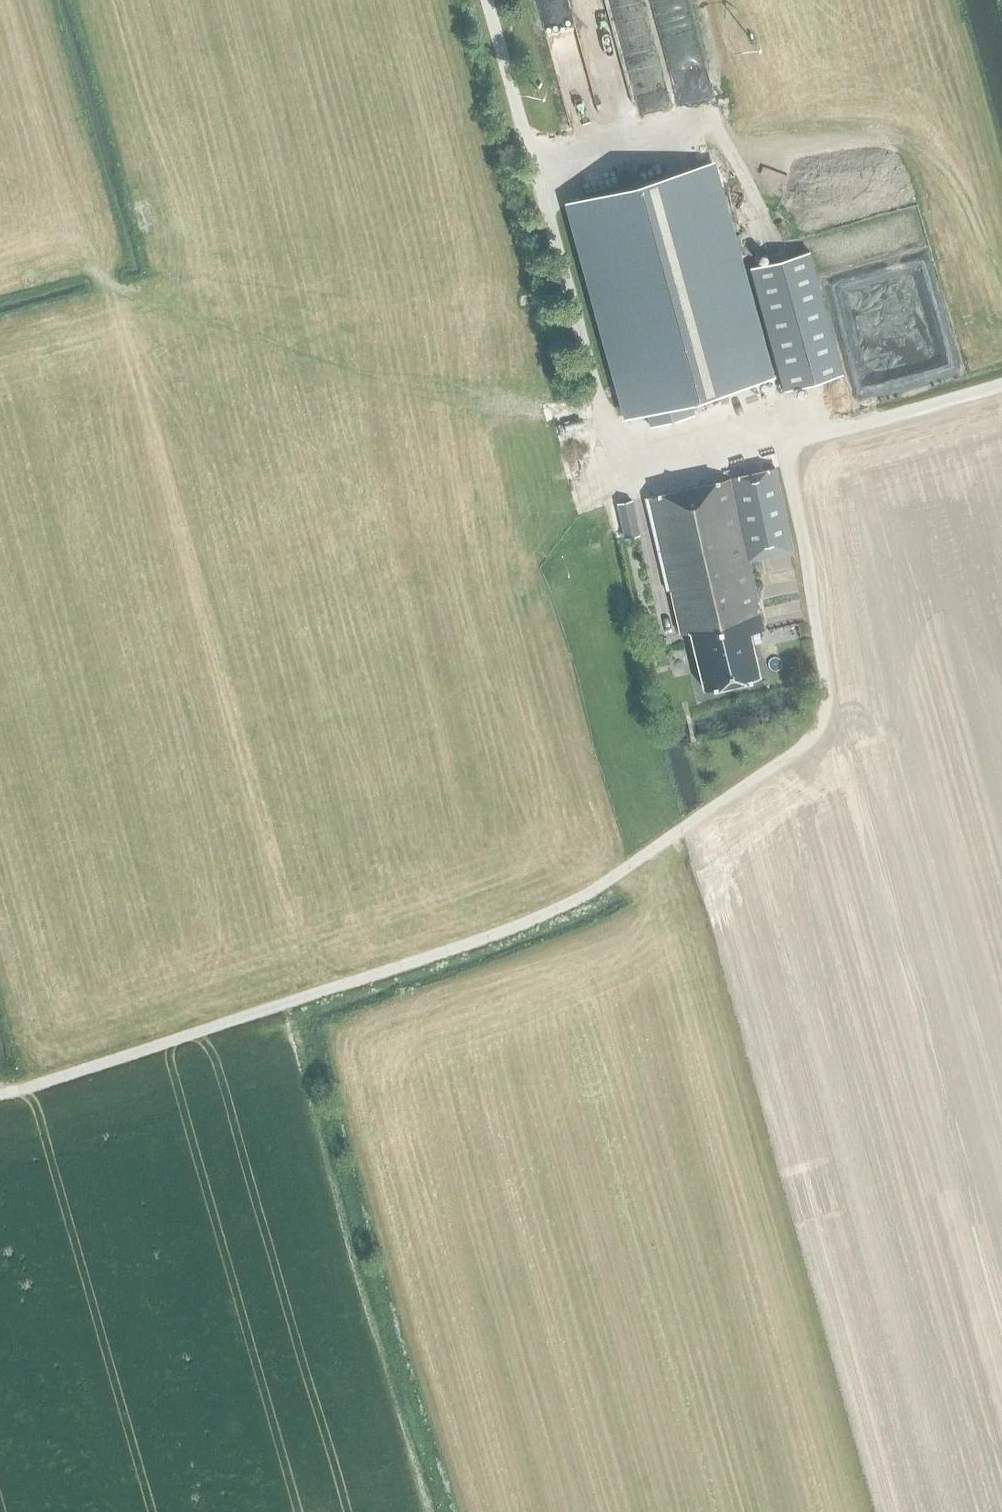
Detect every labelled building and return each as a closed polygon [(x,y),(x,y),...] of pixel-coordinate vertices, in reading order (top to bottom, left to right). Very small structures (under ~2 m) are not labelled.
[(845,372),(811,250),(750,267),(784,389),(845,372)] [(772,392),(733,256),(672,273),(702,377),(694,379),(667,284),(607,301),(643,429),(772,392)] [(795,550),(777,466),(645,495),(666,592),(671,591),(680,633),(690,631),(702,687),(759,674),(750,632),(765,629),(764,626),(760,624),(760,622),(763,621),(760,607),(757,604),(756,602),(759,598),(750,559),(795,550)] [(640,535),(632,500),(619,503),(627,538),(640,535)]
